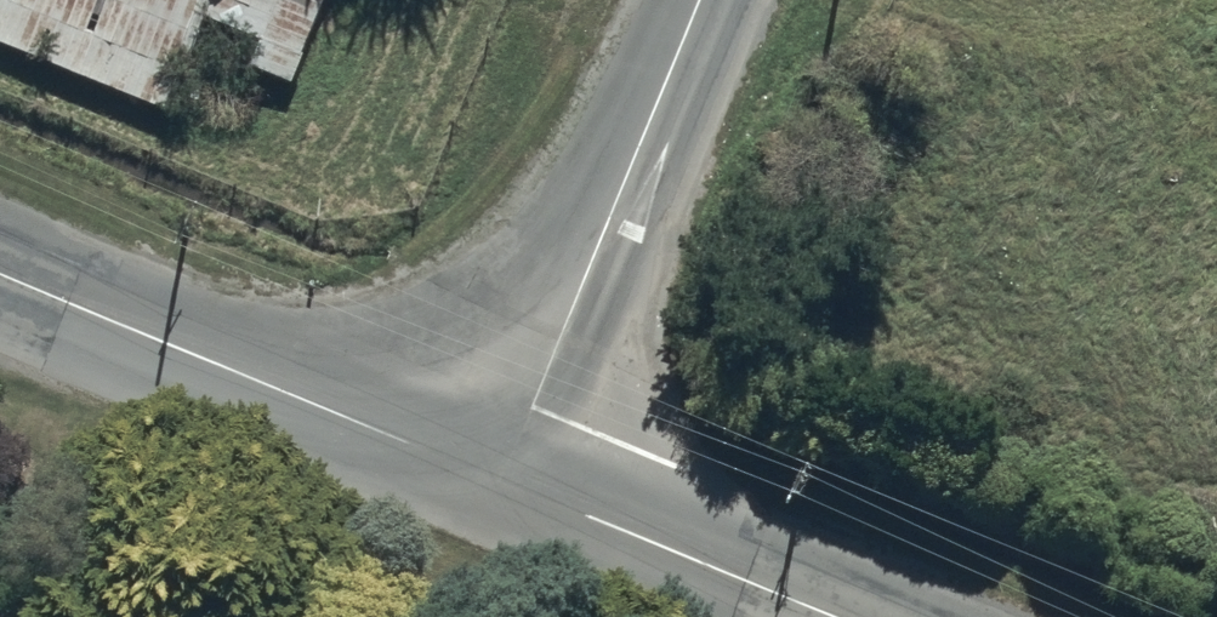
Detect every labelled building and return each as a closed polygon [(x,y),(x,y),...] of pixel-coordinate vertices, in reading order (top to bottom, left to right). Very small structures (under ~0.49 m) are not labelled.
[(0,3),(0,50),(168,116),(192,54),(291,93),(328,0),(1,0),(0,3)]
